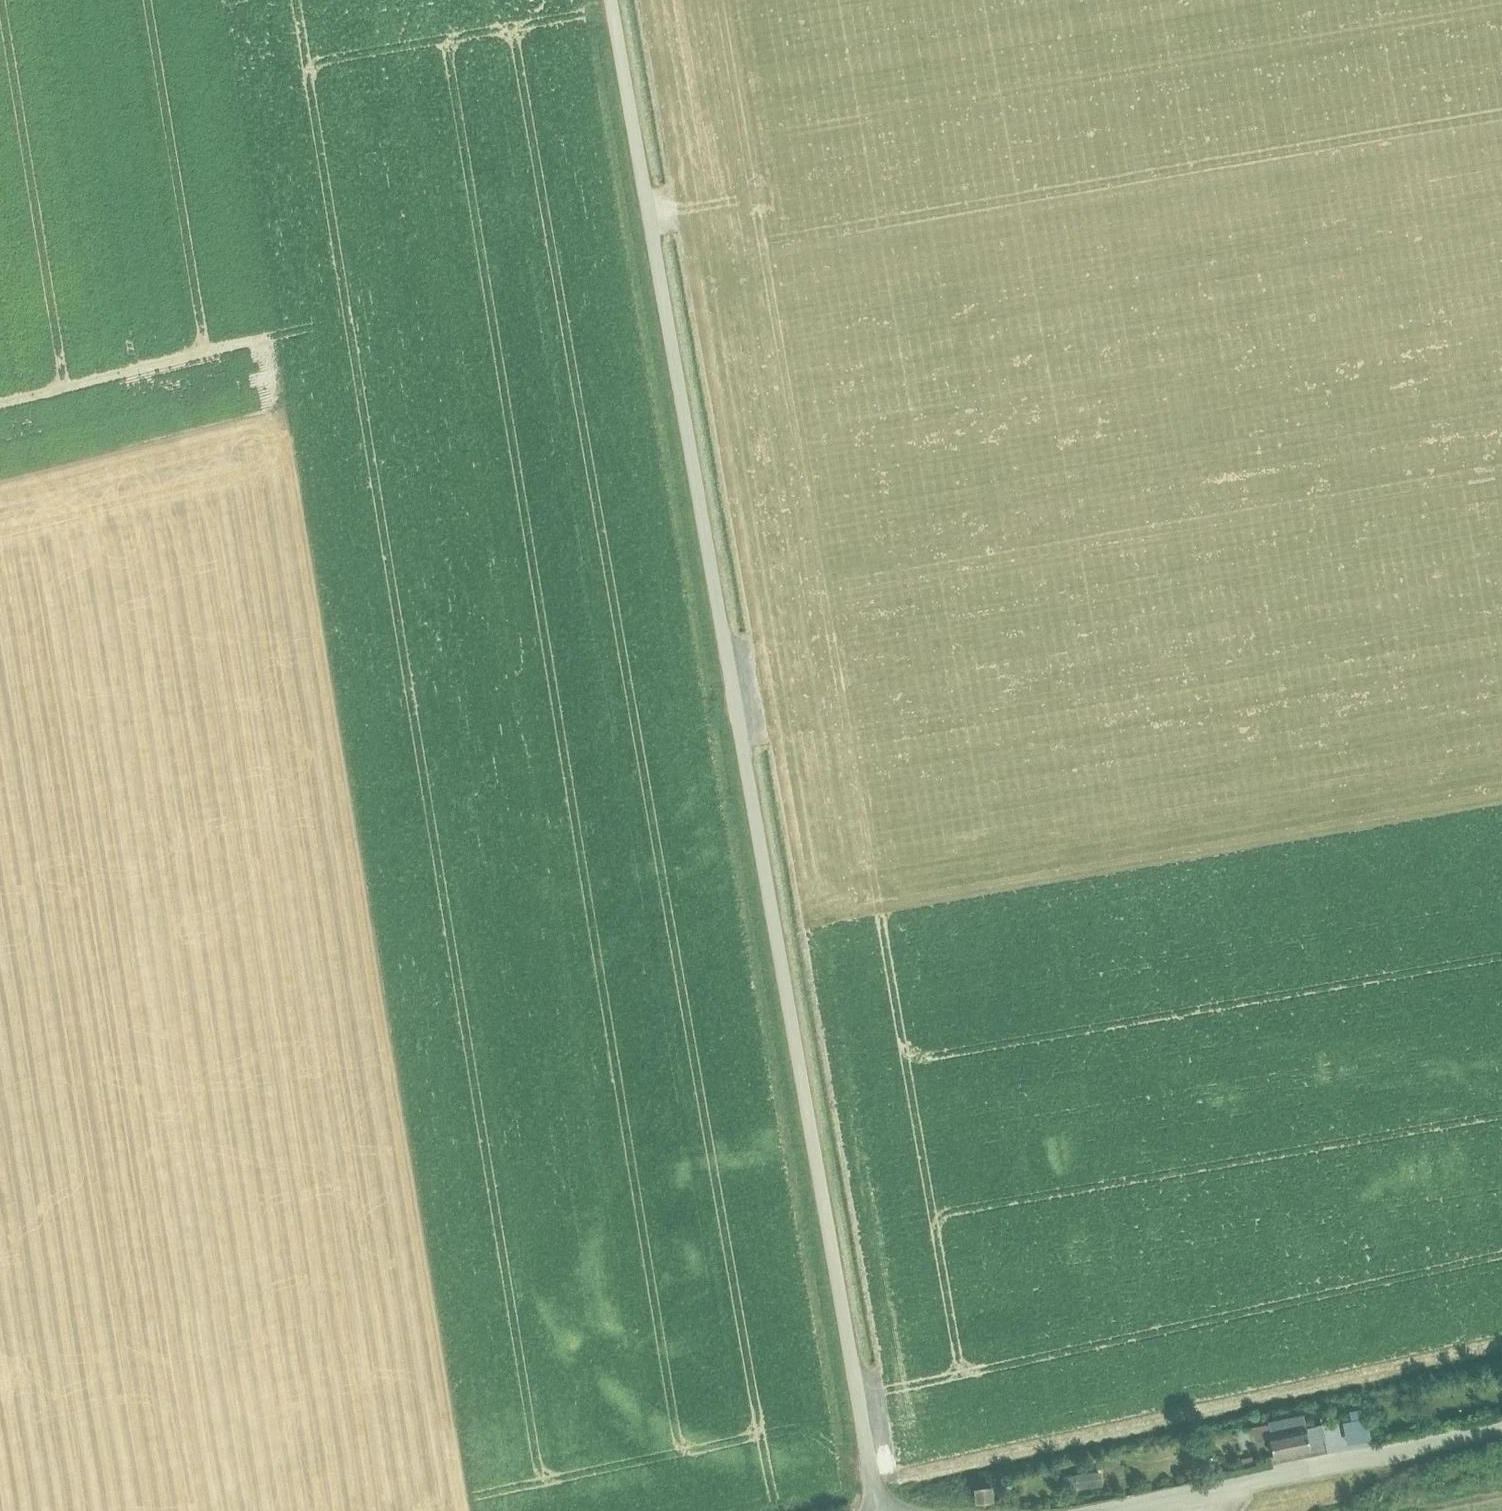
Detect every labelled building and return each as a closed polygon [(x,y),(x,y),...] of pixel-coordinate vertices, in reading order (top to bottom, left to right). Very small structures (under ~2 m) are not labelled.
[(1325,1438),(1322,1423),(1309,1426),(1306,1414),(1268,1422),(1276,1457),(1313,1448),(1312,1441),(1325,1438)] [(1250,1452),(1240,1454),(1241,1464),(1252,1462),(1250,1452)] [(1220,1453),(1202,1458),(1206,1470),(1223,1465),(1220,1453)] [(1076,1476),(1064,1477),(1065,1490),(1100,1487),(1098,1472),(1075,1474),(1076,1476)] [(979,1501),(994,1499),(992,1487),(978,1489),(979,1501)]
